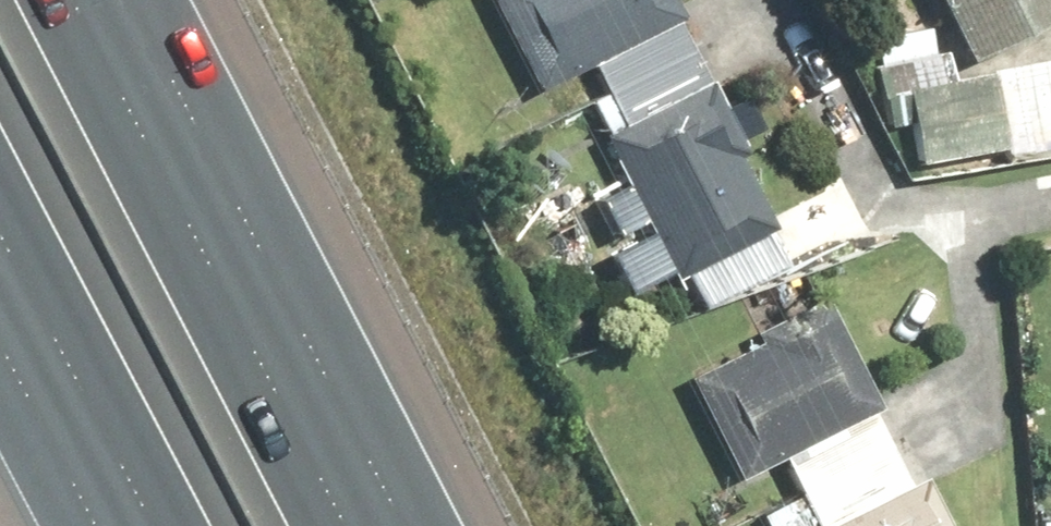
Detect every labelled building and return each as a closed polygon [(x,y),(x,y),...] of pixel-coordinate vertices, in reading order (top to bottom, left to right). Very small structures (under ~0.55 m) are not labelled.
[(792,233),(679,0),(492,0),(539,96),(578,77),(680,287),(792,233)] [(964,51),(1050,9),(1050,0),(939,0),(964,51)] [(912,80),(924,165),(1050,147),(1050,60),(912,80)] [(838,299),(685,373),(760,525),(948,525),(838,299)]
